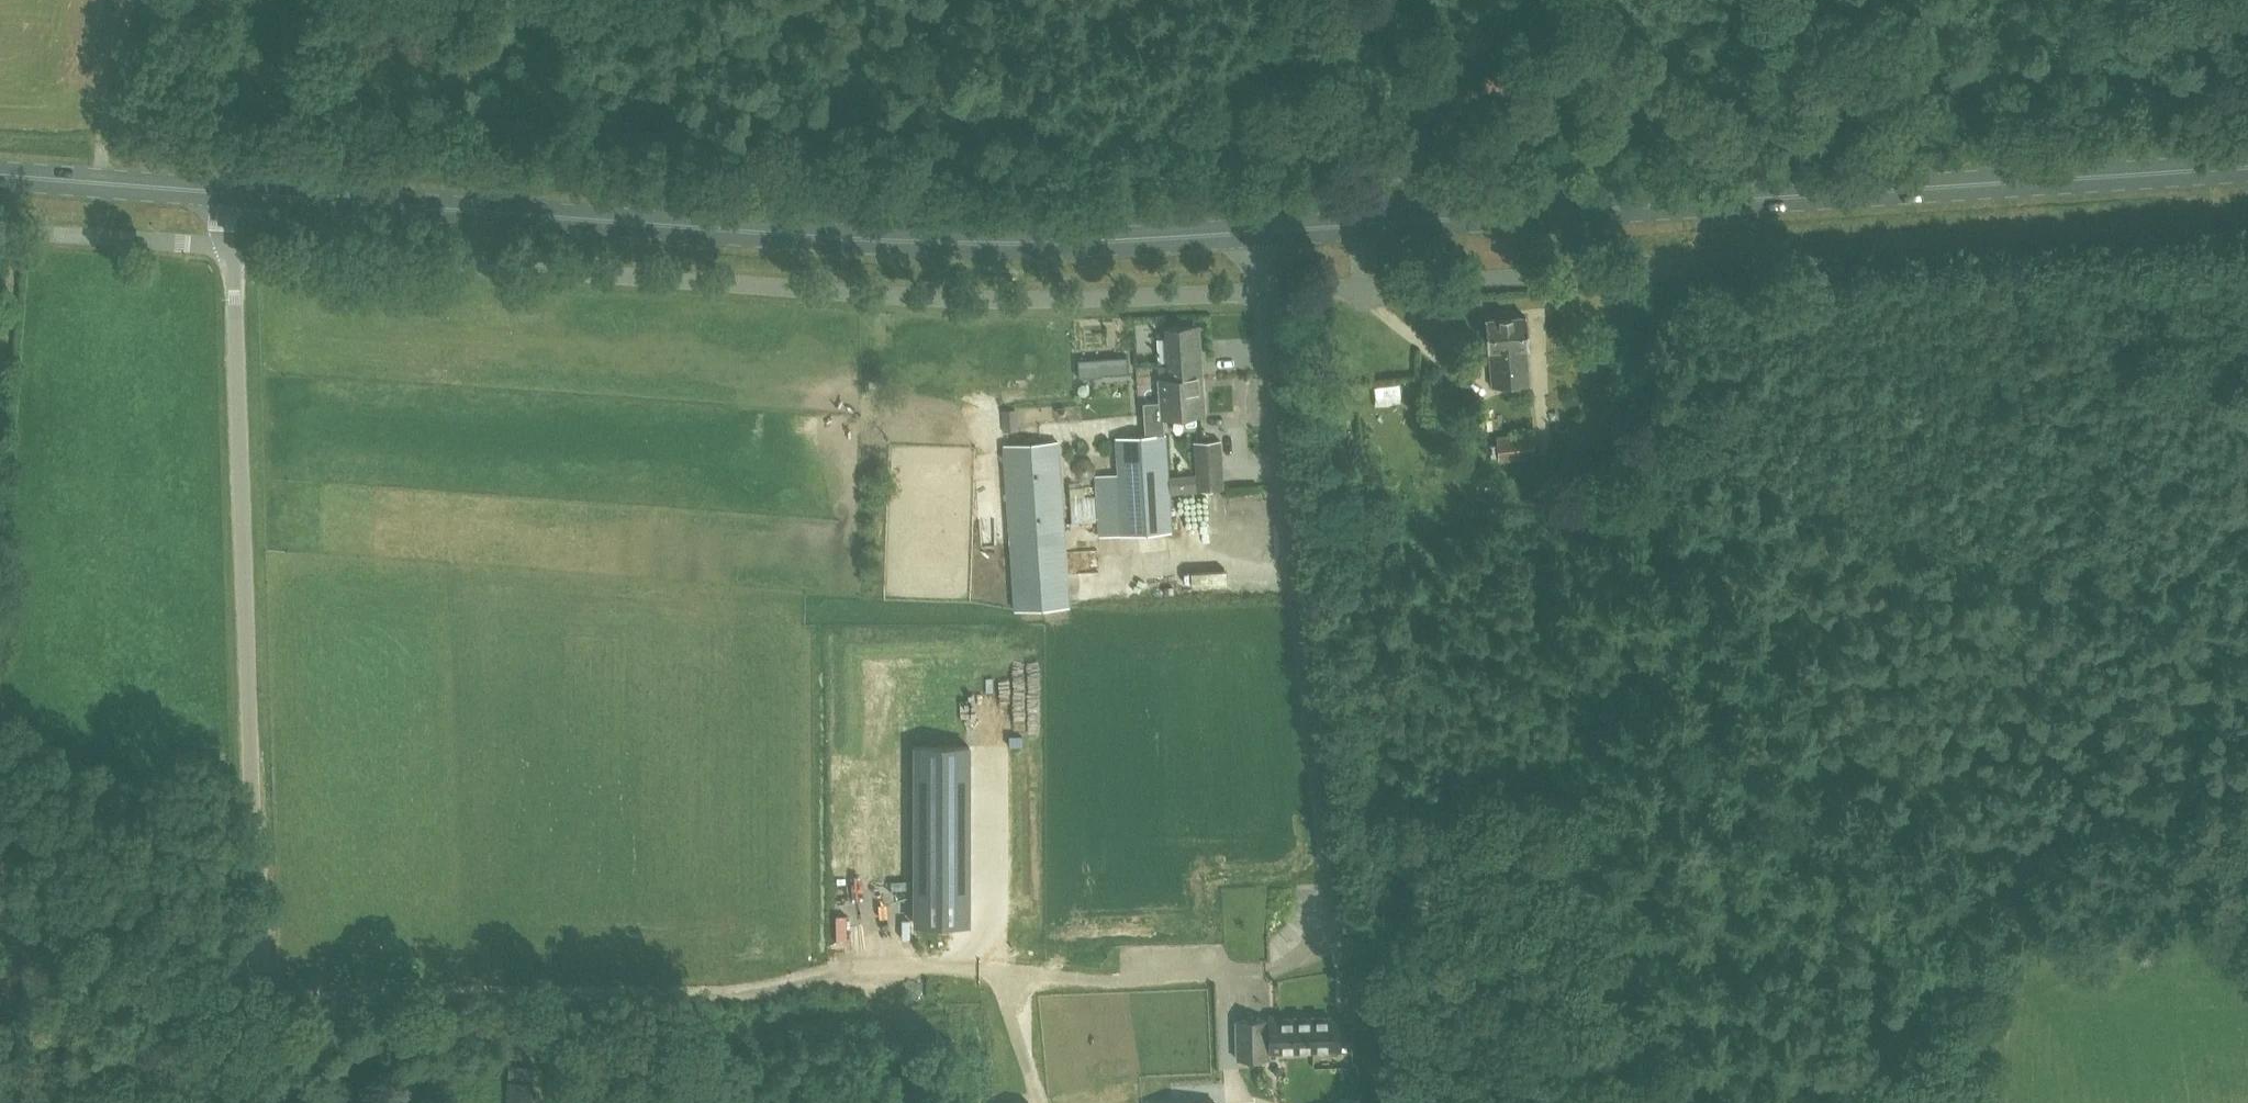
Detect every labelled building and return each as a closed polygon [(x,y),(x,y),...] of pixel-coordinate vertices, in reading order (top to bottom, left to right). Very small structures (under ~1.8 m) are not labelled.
[(1489,349),(1526,345),(1529,345),(1526,314),(1485,317),(1488,349),(1489,349)] [(1157,364),(1159,378),(1160,400),(1143,401),(1144,422),(1164,420),(1164,415),(1205,412),(1199,323),(1166,326),(1168,363),(1157,364)] [(1079,377),(1102,376),(1102,374),(1129,373),(1128,356),(1100,358),(1078,359),(1079,377)] [(1117,471),(1094,473),(1099,534),(1173,529),(1167,431),(1113,435),(1117,471)] [(1533,431),(1496,434),(1498,459),(1537,456),(1533,431)] [(1058,438),(1002,442),(1014,608),(1070,605),(1069,585),(1067,553),(1058,438)] [(1224,488),(1221,438),(1193,440),(1196,489),(1224,488)] [(1544,463),(1515,462),(1515,479),(1543,480),(1544,463)] [(1083,483),(1069,484),(1072,520),(1095,518),(1094,493),(1083,494),(1083,483)] [(1209,497),(1193,498),(1196,554),(1212,554),(1209,497)] [(1084,549),(1105,549),(1105,536),(1085,535),(1084,549)] [(970,746),(915,746),(915,921),(970,921),(970,746)] [(1269,1056),(1268,1050),(1352,1048),(1351,1018),(1331,1018),(1330,1014),(1269,1015),(1269,1017),(1236,1018),(1237,1057),(1269,1056)] [(507,1102),(530,1102),(531,1080),(509,1078),(507,1102)]
